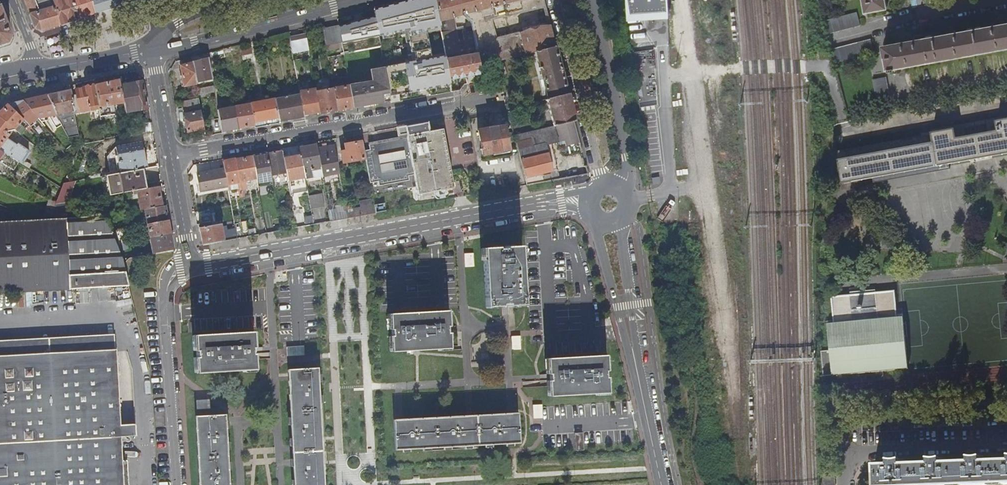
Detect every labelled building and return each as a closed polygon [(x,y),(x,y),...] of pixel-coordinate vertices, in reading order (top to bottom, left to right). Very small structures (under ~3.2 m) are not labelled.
[(28,11),(37,8),(34,0),(24,0),(28,11)] [(28,11),(29,13),(52,6),(51,3),(49,4),(48,0),(34,0),(37,8),(28,11)] [(29,13),(35,27),(41,30),(49,27),(60,24),(53,0),(48,0),(49,4),(51,3),(52,6),(29,13)] [(60,24),(69,21),(78,18),(73,0),(53,0),(60,24)] [(78,18),(86,16),(95,13),(91,0),(73,0),(78,18)] [(95,13),(113,7),(121,5),(119,0),(91,0),(95,13)] [(436,5),(436,7),(439,22),(451,19),(463,15),(472,22),(478,54),(480,66),(492,63),(503,60),(536,52),(556,47),(551,26),(485,44),(481,24),(546,7),(544,0),(435,0),(436,5)] [(626,22),(668,20),(667,0),(625,0),(626,22)] [(889,7),(887,0),(866,0),(867,10),(889,7)] [(436,5),(375,15),(375,17),(387,15),(388,19),(390,20),(395,19),(398,17),(398,14),(399,13),(412,11),(413,16),(423,14),(422,10),(424,9),(436,7),(436,5)] [(8,41),(11,35),(0,7),(0,44),(8,41)] [(387,15),(375,17),(379,37),(381,48),(384,67),(390,101),(421,95),(452,90),(450,80),(439,22),(436,7),(424,9),(422,10),(423,14),(413,16),(412,11),(399,13),(398,14),(398,17),(395,19),(390,20),(388,19),(387,15)] [(857,11),(824,20),(828,35),(860,25),(857,11)] [(379,37),(375,17),(363,20),(366,40),(379,37)] [(450,80),(482,74),(480,66),(478,54),(449,60),(448,55),(458,53),(451,19),(439,22),(450,80)] [(889,71),(897,71),(896,66),(1006,46),(1006,23),(1006,24),(1006,21),(1000,19),(997,25),(956,33),(956,30),(950,28),(947,34),(914,40),(914,37),(909,35),(906,41),(885,45),(889,71)] [(341,41),(339,26),(323,30),(326,50),(339,48),(338,41),(341,41)] [(308,49),(305,34),(290,36),(292,52),(308,49)] [(871,38),(832,50),(836,64),(876,53),(871,38)] [(549,99),(568,94),(562,71),(556,47),(536,52),(549,99)] [(209,57),(192,62),(196,82),(212,78),(209,57)] [(175,61),(170,69),(179,67),(177,60),(175,61)] [(507,76),(503,60),(492,63),(497,79),(507,76)] [(196,82),(192,62),(180,65),(185,85),(196,83),(196,82)] [(384,102),(390,101),(384,67),(372,70),(374,82),(378,103),(384,102)] [(96,84),(95,84),(99,106),(124,103),(120,84),(119,79),(116,79),(106,82),(96,84)] [(348,79),(332,82),(334,89),(350,86),(348,79)] [(886,79),(873,81),(877,106),(891,103),(886,79)] [(120,84),(124,103),(125,113),(148,108),(142,80),(120,84)] [(350,86),(354,107),(368,105),(378,103),(374,82),(350,86)] [(77,94),(71,95),(75,112),(99,107),(99,106),(95,84),(87,86),(76,89),(77,94)] [(215,92),(214,85),(197,88),(198,95),(215,92)] [(334,89),(337,110),(347,108),(354,107),(350,86),(334,89)] [(316,92),(316,89),(300,91),(300,95),(304,114),(320,111),(316,92)] [(320,111),(320,113),(333,111),(337,110),(334,89),(316,92),(320,111)] [(57,113),(64,127),(69,136),(79,135),(75,112),(71,95),(70,90),(47,95),(57,113)] [(554,126),(575,120),(572,108),(568,94),(549,99),(547,99),(554,126)] [(47,95),(23,100),(38,116),(38,117),(57,113),(47,95)] [(300,95),(276,99),(279,117),(280,120),(295,118),(305,116),(304,114),(300,95)] [(199,98),(183,101),(184,109),(200,106),(199,98)] [(279,117),(276,99),(251,103),(255,121),(279,117)] [(23,100),(8,103),(29,124),(31,126),(34,122),(33,121),(38,116),(23,100)] [(0,111),(0,117),(13,128),(21,134),(29,124),(8,103),(2,109),(0,111)] [(255,121),(251,103),(235,107),(239,128),(248,126),(255,125),(255,121)] [(239,128),(235,107),(218,109),(222,131),(230,129),(239,128)] [(188,131),(205,128),(201,111),(185,114),(188,131)] [(19,161),(23,163),(30,152),(18,144),(17,146),(6,138),(13,128),(0,117),(0,149),(19,161)] [(838,151),(844,185),(1006,154),(1006,119),(838,151)] [(568,144),(581,141),(578,132),(575,120),(554,126),(515,136),(519,151),(552,143),(551,138),(566,134),(568,144)] [(154,130),(153,121),(143,123),(145,132),(154,130)] [(128,126),(129,135),(145,132),(143,123),(128,126)] [(405,127),(406,136),(428,132),(426,123),(405,127)] [(510,150),(506,126),(479,131),(483,155),(510,150)] [(364,150),(365,159),(370,183),(377,181),(378,186),(409,181),(408,176),(413,175),(417,194),(452,188),(442,129),(428,132),(406,136),(407,137),(368,145),(369,149),(364,150)] [(111,153),(111,156),(146,150),(144,141),(117,146),(111,153)] [(364,150),(362,141),(345,144),(347,150),(342,151),(344,163),(365,159),(364,150)] [(527,185),(546,182),(544,173),(559,169),(552,143),(519,151),(527,185)] [(318,149),(317,144),(311,145),(300,147),(301,155),(305,177),(306,179),(323,176),(323,174),(318,149)] [(340,170),(335,146),(318,149),(323,174),(340,170)] [(14,170),(19,161),(0,149),(0,161),(14,170)] [(146,150),(111,156),(115,173),(143,168),(147,167),(146,160),(148,160),(146,150)] [(284,155),(283,151),(277,152),(268,153),(272,175),(287,173),(284,158),(284,155)] [(253,156),(257,178),(257,180),(272,178),(272,175),(268,153),(262,154),(253,156)] [(305,177),(301,155),(289,157),(284,158),(287,173),(290,189),(294,189),(293,184),(292,184),(292,179),(305,177)] [(246,187),(245,180),(257,178),(253,156),(248,157),(236,159),(240,181),(241,188),(246,187)] [(241,188),(240,181),(236,159),(230,160),(223,161),(225,168),(227,183),(235,182),(236,188),(237,191),(242,190),(241,188)] [(147,188),(143,168),(115,173),(106,175),(109,194),(132,190),(147,188)] [(227,183),(225,168),(198,173),(201,191),(228,186),(227,183)] [(62,187),(57,202),(56,204),(67,202),(75,180),(64,182),(62,187)] [(147,188),(132,190),(133,199),(137,198),(139,209),(144,208),(163,205),(159,185),(147,188)] [(202,195),(229,190),(229,189),(228,186),(201,191),(202,195)] [(309,196),(311,209),(325,206),(322,194),(309,196)] [(375,213),(373,199),(362,201),(363,209),(347,211),(348,218),(375,213)] [(68,218),(67,202),(56,204),(55,205),(51,219),(68,218)] [(51,219),(55,205),(48,203),(43,219),(51,219)] [(163,205),(144,208),(147,223),(168,219),(165,205),(163,205)] [(129,286),(122,259),(118,245),(112,231),(105,216),(68,218),(51,219),(43,219),(19,220),(0,221),(0,293),(129,286)] [(168,219),(147,223),(150,238),(171,234),(168,219)] [(201,230),(203,244),(224,240),(222,228),(221,224),(200,227),(201,230)] [(222,228),(224,240),(238,238),(238,237),(236,229),(228,230),(227,227),(222,228)] [(119,230),(112,231),(118,245),(125,244),(119,230)] [(150,238),(153,253),(174,249),(171,234),(150,238)] [(520,246),(483,248),(486,307),(523,306),(520,246)] [(908,368),(904,316),(899,317),(896,291),(832,297),(835,322),(829,324),(831,351),(823,352),(825,376),(848,375),(849,381),(886,378),(885,369),(908,368)] [(449,326),(448,310),(389,314),(389,329),(391,329),(392,336),(390,336),(391,352),(450,349),(449,333),(447,333),(447,326),(449,326)] [(253,332),(194,335),(196,373),(255,370),(255,366),(254,347),(253,337),(253,332)] [(512,350),(519,349),(519,338),(511,339),(512,350)] [(286,347),(287,356),(305,355),(305,354),(304,346),(286,347)] [(0,356),(0,484),(129,484),(128,463),(122,464),(121,439),(136,439),(136,427),(120,427),(116,350),(0,356)] [(605,355),(546,358),(548,396),(607,393),(605,355)] [(288,370),(289,386),(292,439),(294,471),(294,484),(325,484),(318,369),(288,370)] [(210,406),(210,399),(196,400),(197,410),(210,409),(210,406)] [(518,413),(393,420),(395,450),(520,443),(518,413)] [(226,414),(195,416),(199,484),(230,484),(227,425),(226,414)] [(583,445),(582,433),(574,433),(574,446),(575,451),(583,450),(583,445)] [(875,464),(877,484),(950,484),(1006,483),(1006,460),(982,461),(983,457),(970,457),(970,461),(943,463),(943,458),(930,458),(930,462),(903,464),(902,459),(891,459),(891,463),(875,464)]
